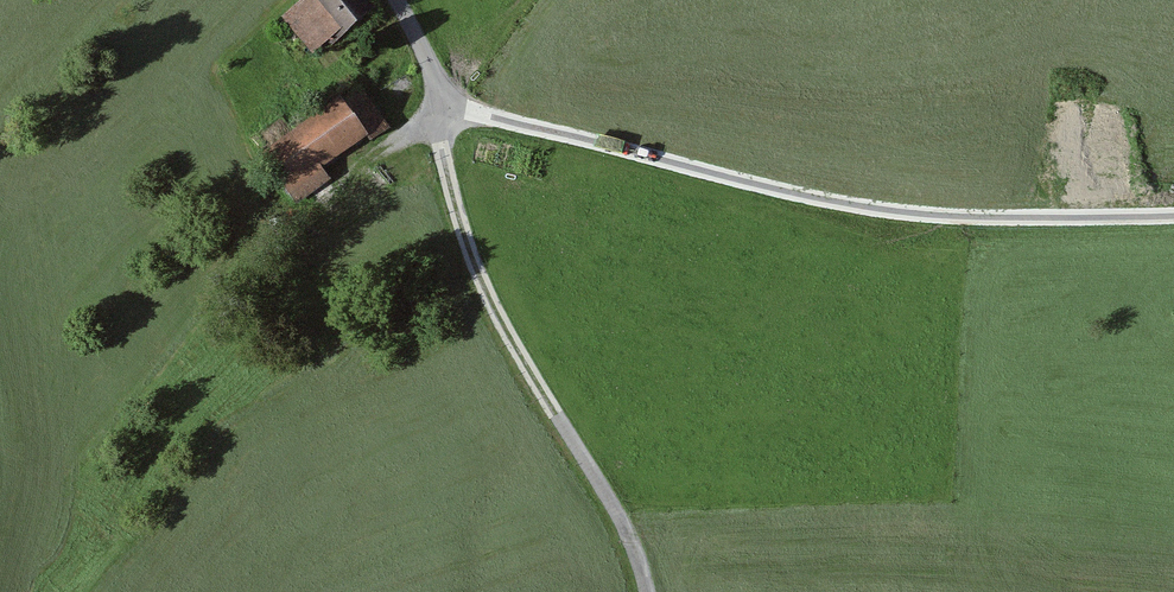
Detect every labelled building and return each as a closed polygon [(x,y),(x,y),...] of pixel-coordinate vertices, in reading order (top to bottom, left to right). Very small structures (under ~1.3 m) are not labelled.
[(365,0),(304,0),(279,20),(312,61),(374,11),(365,0)] [(331,101),(257,151),(293,205),(328,181),(319,169),(381,127),(357,91),(334,106),(331,101)]
